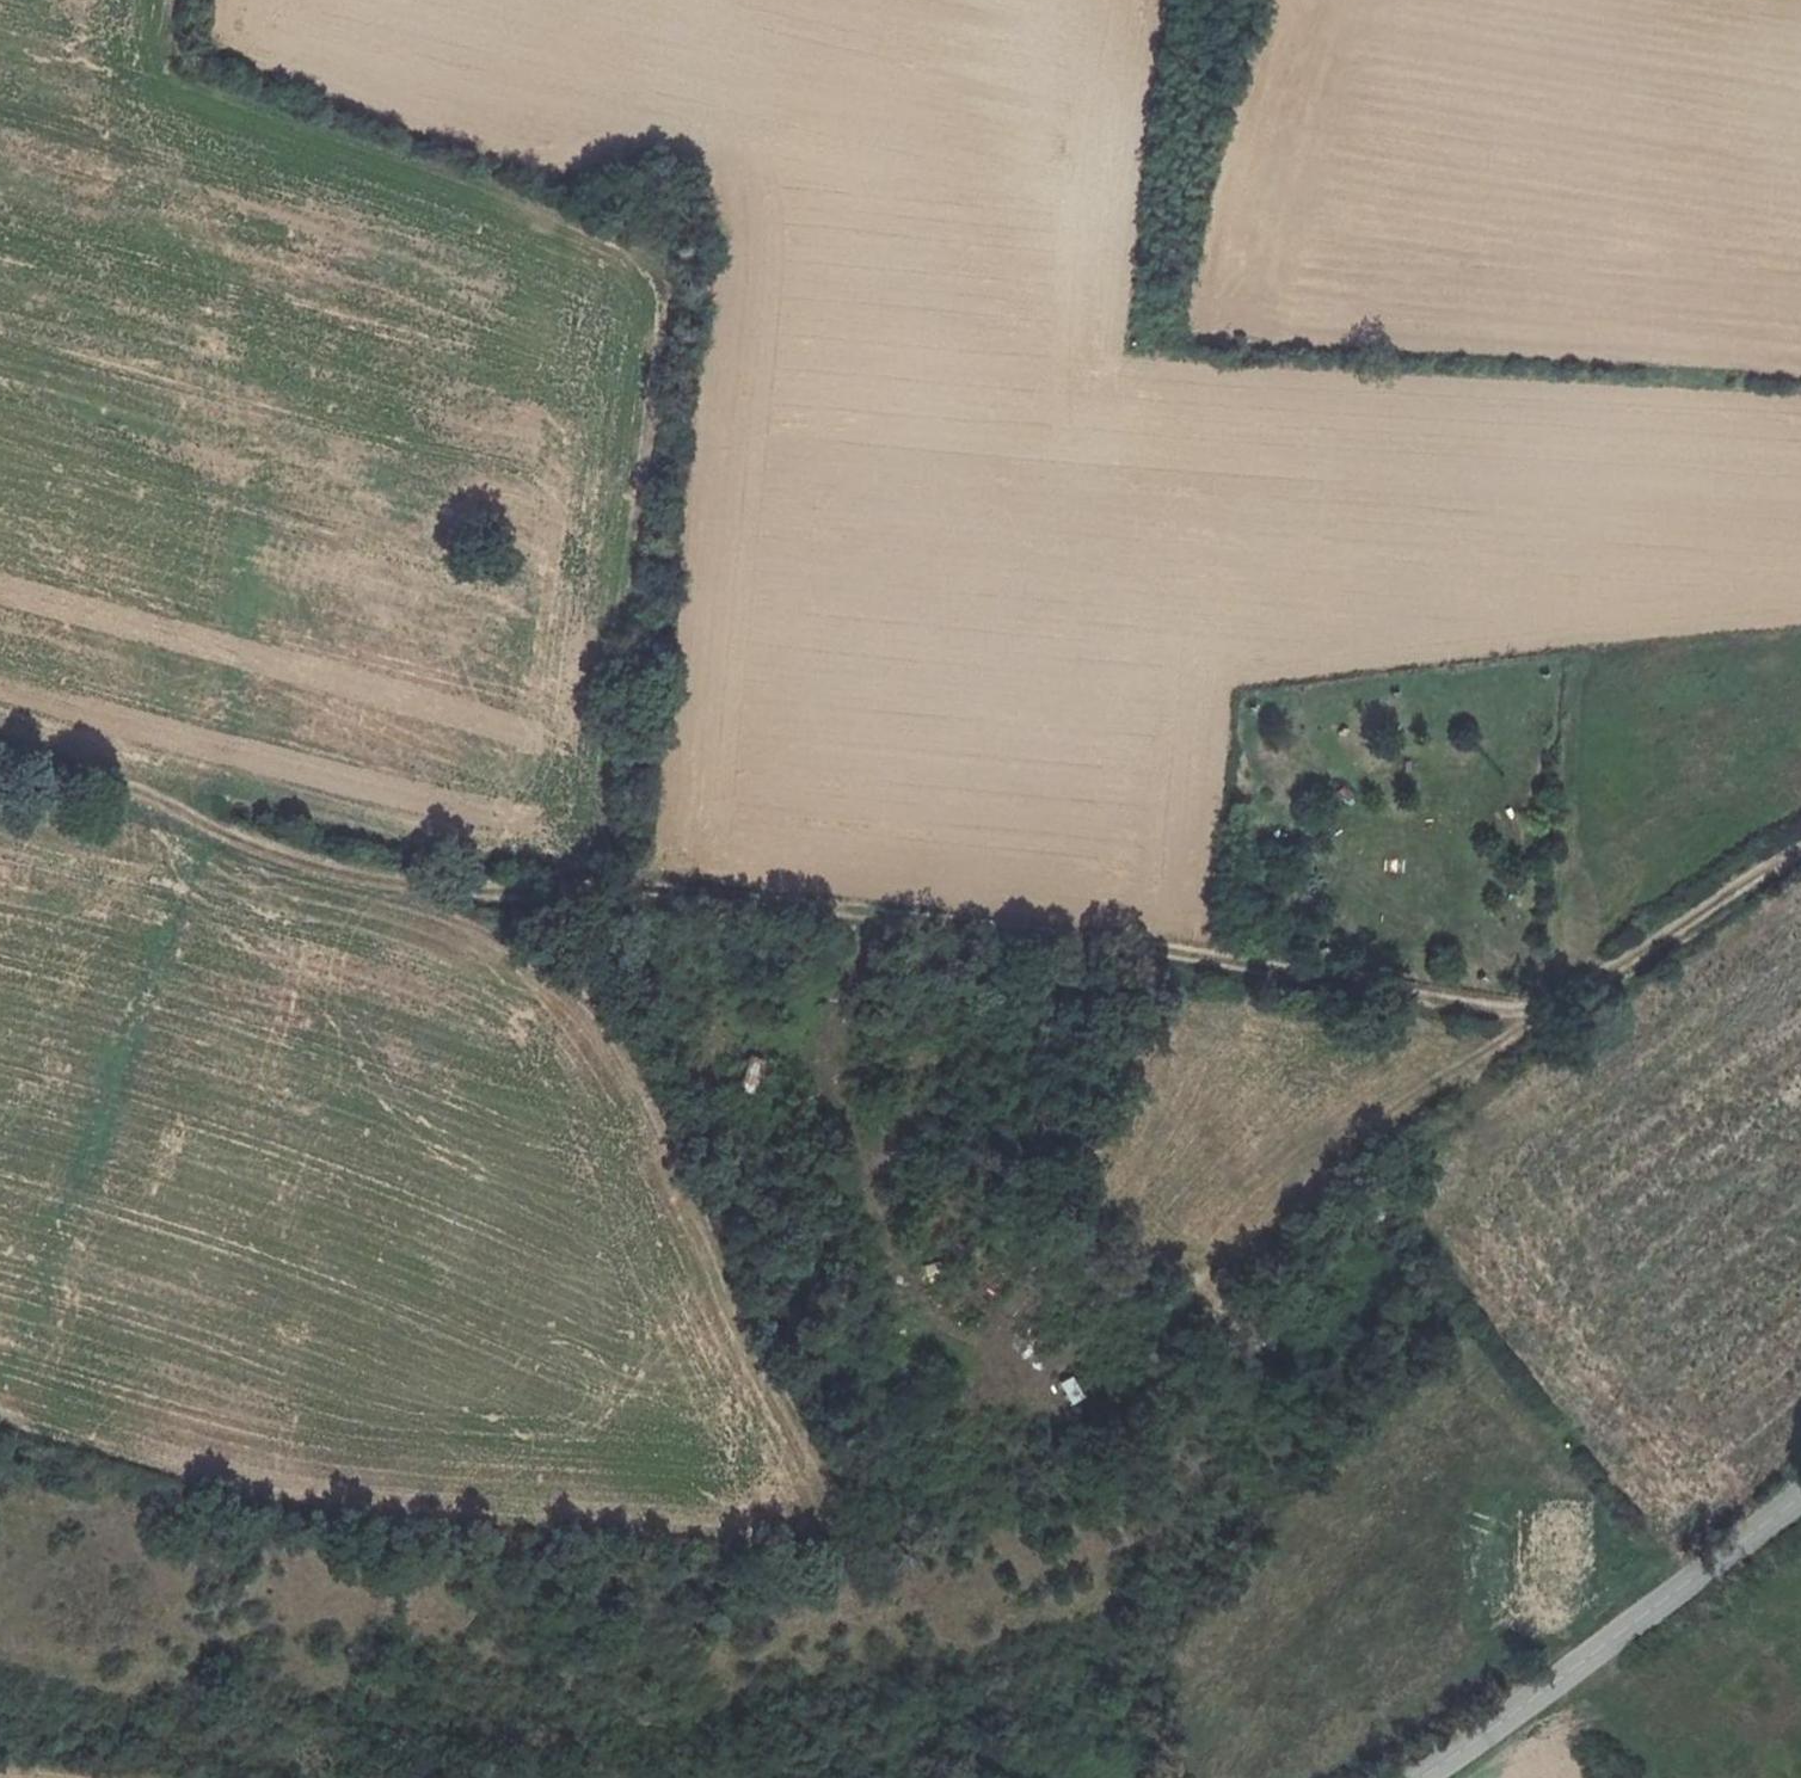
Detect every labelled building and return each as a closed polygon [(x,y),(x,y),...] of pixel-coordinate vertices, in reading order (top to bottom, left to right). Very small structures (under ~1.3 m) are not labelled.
[(1069,1408),(1085,1399),(1073,1375),(1056,1384),(1069,1408)]
